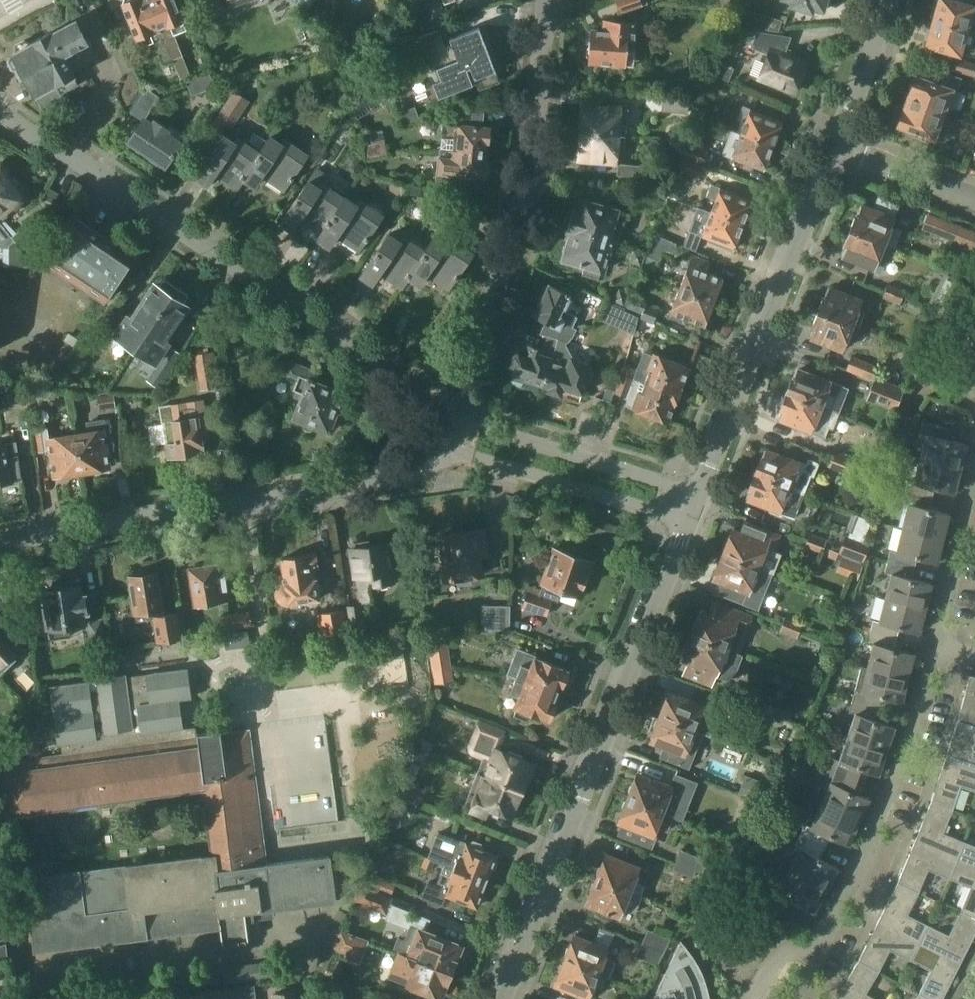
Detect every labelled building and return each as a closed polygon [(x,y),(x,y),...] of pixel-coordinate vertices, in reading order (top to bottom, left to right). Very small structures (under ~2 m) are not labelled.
[(172,59),(167,46),(164,41),(148,0),(123,0),(123,2),(121,2),(136,38),(126,42),(130,52),(152,43),(155,51),(158,50),(163,63),(172,59)] [(167,46),(172,59),(183,55),(174,33),(186,28),(175,0),(148,0),(164,41),(167,46)] [(305,9),(312,1),(313,1),(313,0),(295,0),(305,9)] [(439,0),(435,0),(417,7),(424,29),(447,21),(439,0)] [(621,13),(648,3),(647,0),(616,0),(621,13)] [(724,10),(738,7),(736,0),(722,0),(724,10)] [(793,1),(792,4),(813,10),(814,7),(823,10),(826,0),(792,0),(793,1)] [(974,0),(961,0),(960,1),(959,0),(940,0),(934,21),(974,33),(974,15),(973,14),(974,7),(974,2),(974,0)] [(20,68),(41,107),(54,100),(48,88),(55,85),(60,94),(78,84),(67,62),(80,55),(76,48),(88,42),(87,41),(107,30),(96,10),(53,34),(51,31),(33,42),(33,43),(29,45),(23,41),(15,45),(14,53),(12,54),(13,56),(9,59),(8,63),(12,70),(15,71),(20,68)] [(769,30),(773,17),(753,10),(748,23),(769,30)] [(592,28),(590,45),(587,48),(587,54),(589,58),(589,62),(633,65),(637,21),(605,19),(604,29),(592,28)] [(934,21),(927,45),(961,55),(964,45),(972,48),(974,38),(974,33),(934,21)] [(440,33),(420,41),(442,98),(477,84),(480,90),(500,82),(479,27),(451,38),(454,47),(447,49),(440,33)] [(752,46),(770,53),(760,79),(794,92),(806,61),(790,55),(792,50),(786,48),(791,37),(758,31),(752,46)] [(124,46),(113,51),(123,74),(134,69),(124,46)] [(974,76),(974,63),(958,58),(955,70),(974,76)] [(733,68),(713,59),(708,70),(729,79),(733,68)] [(917,76),(908,100),(944,113),(948,105),(956,108),(962,92),(958,91),(963,78),(929,66),(925,78),(917,76)] [(144,118),(158,96),(147,89),(144,90),(131,110),(144,118)] [(228,124),(233,127),(249,102),(236,93),(207,137),(216,142),(228,124)] [(663,95),(661,110),(688,113),(690,103),(690,98),(663,95)] [(944,113),(908,100),(899,126),(935,139),(936,137),(945,141),(950,125),(941,122),(944,113)] [(584,128),(584,132),(626,136),(628,108),(586,104),(585,118),(582,120),(581,126),(584,128)] [(741,133),(773,146),(782,121),(743,106),(735,129),(742,131),(741,133)] [(440,148),(454,149),(489,152),(492,126),(483,125),(485,109),(460,111),(459,122),(456,122),(456,124),(442,123),(440,148)] [(402,111),(394,114),(398,124),(405,121),(402,111)] [(152,123),(143,118),(128,140),(165,165),(180,142),(165,132),(168,128),(154,119),(152,123)] [(764,170),(773,146),(741,133),(731,129),(722,153),(732,157),(731,158),(764,170)] [(671,130),(670,139),(681,140),(682,131),(671,130)] [(268,141),(266,139),(254,132),(247,142),(237,135),(234,140),(224,133),(195,177),(206,184),(213,173),(236,189),(243,179),(268,141)] [(624,152),(626,136),(584,132),(583,134),(580,136),(579,142),(582,145),(581,159),(615,162),(616,151),(624,152)] [(270,133),(266,139),(268,141),(243,179),(254,186),(261,175),(284,190),(307,154),(284,139),(282,142),(270,133)] [(680,148),(681,140),(670,139),(669,147),(680,148)] [(368,158),(388,155),(385,140),(366,147),(368,158)] [(454,149),(440,148),(438,172),(452,173),(451,174),(487,178),(489,152),(454,149)] [(664,159),(663,170),(674,171),(675,160),(664,159)] [(636,176),(637,164),(619,162),(617,174),(636,176)] [(24,197),(1,165),(0,165),(0,218),(24,197)] [(307,224),(321,233),(322,234),(346,199),(344,198),(322,184),(319,188),(309,181),(281,223),(292,231),(297,223),(304,228),(307,224)] [(450,181),(446,193),(470,199),(473,187),(450,181)] [(425,188),(412,184),(410,192),(423,196),(425,188)] [(752,200),(711,184),(706,197),(715,200),(711,211),(743,224),(752,200)] [(672,185),(669,195),(677,198),(680,188),(672,185)] [(49,189),(44,197),(53,202),(58,193),(49,189)] [(638,189),(638,202),(660,203),(660,190),(638,189)] [(322,234),(321,233),(317,239),(329,246),(336,235),(358,250),(381,215),(358,199),(355,204),(345,197),(344,198),(346,199),(322,234)] [(850,229),(891,245),(896,246),(902,230),(891,226),(899,205),(879,197),(875,208),(864,204),(860,215),(856,214),(850,229)] [(566,228),(571,230),(571,228),(612,240),(612,241),(618,242),(626,211),(580,198),(576,210),(571,209),(570,212),(567,213),(565,221),(567,224),(566,228)] [(734,249),(743,224),(711,211),(701,236),(734,249)] [(974,250),(974,249),(974,231),(927,214),(922,229),(974,250)] [(34,272),(96,313),(134,256),(72,215),(34,272)] [(11,236),(24,252),(36,258),(46,239),(22,227),(11,236)] [(603,270),(612,241),(612,240),(571,228),(571,230),(567,242),(564,244),(562,250),(564,252),(563,258),(585,265),(583,273),(599,278),(601,270),(603,270)] [(891,245),(850,229),(844,245),(846,246),(843,256),(881,271),(891,245)] [(426,251),(425,251),(402,236),(399,241),(388,233),(360,276),(372,284),(379,273),(402,288),(409,277),(426,251)] [(436,234),(425,251),(426,251),(409,277),(420,284),(427,273),(449,288),(473,252),(450,237),(447,241),(436,234)] [(677,243),(654,234),(646,254),(659,260),(662,252),(672,256),(677,243)] [(646,252),(634,248),(630,260),(642,264),(646,252)] [(36,258),(24,252),(13,252),(13,265),(32,265),(36,258)] [(680,289),(713,302),(714,300),(717,299),(720,292),(718,289),(722,279),(689,266),(680,289)] [(927,305),(956,316),(972,286),(945,272),(927,305)] [(114,334),(134,347),(177,283),(166,276),(160,276),(155,284),(153,283),(140,302),(138,302),(135,307),(135,310),(130,317),(126,315),(114,334)] [(553,336),(559,337),(568,340),(570,341),(576,328),(572,327),(577,316),(561,309),(562,306),(564,307),(569,297),(566,296),(569,291),(565,290),(567,286),(553,280),(552,283),(548,282),(546,286),(543,285),(538,295),(541,297),(533,315),(545,321),(540,332),(545,333),(548,334),(553,336)] [(177,283),(134,347),(155,360),(167,341),(163,338),(167,332),(170,332),(173,327),(172,324),(185,304),(183,303),(189,295),(187,290),(177,283)] [(884,295),(892,298),(897,286),(889,283),(884,295)] [(818,310),(859,326),(865,311),(857,308),(861,297),(831,286),(827,296),(824,295),(818,310)] [(897,286),(892,298),(901,301),(905,289),(897,286)] [(614,301),(622,305),(628,293),(620,289),(614,301)] [(684,318),(704,326),(708,316),(711,315),(714,308),(712,305),(713,302),(680,289),(679,289),(670,313),(672,313),(670,317),(682,322),(684,318)] [(625,309),(629,310),(640,314),(641,315),(640,318),(652,323),(659,308),(647,302),(648,299),(632,293),(625,309)] [(620,306),(609,301),(600,319),(612,324),(620,306)] [(859,326),(818,310),(812,326),(815,327),(811,339),(841,350),(845,340),(853,342),(859,326)] [(525,378),(545,385),(559,337),(553,336),(548,334),(543,349),(533,345),(529,356),(518,353),(514,355),(510,367),(513,372),(511,379),(523,383),(525,378)] [(559,337),(545,385),(548,386),(547,390),(560,395),(563,387),(582,393),(586,380),(590,381),(594,369),(590,368),(592,364),(564,355),(568,340),(559,337)] [(171,345),(148,379),(159,386),(181,352),(171,345)] [(201,390),(216,387),(210,351),(195,354),(201,390)] [(656,355),(645,381),(645,382),(677,394),(682,381),(686,380),(688,374),(686,371),(687,367),(656,355)] [(851,355),(846,369),(874,380),(879,366),(851,355)] [(318,371),(287,359),(282,372),(298,378),(293,389),(296,391),(294,397),(300,399),(293,417),(295,418),(295,419),(305,423),(305,422),(310,424),(312,426),(321,430),(324,429),(329,431),(336,412),(341,410),(345,400),(342,395),(343,392),(340,390),(341,388),(331,384),(330,387),(315,380),(318,371)] [(828,363),(825,370),(833,374),(836,366),(828,363)] [(624,364),(621,373),(635,378),(638,369),(624,364)] [(793,376),(787,391),(831,409),(839,412),(849,387),(800,367),(796,377),(793,376)] [(645,381),(635,378),(621,373),(620,372),(614,392),(624,396),(624,398),(627,399),(625,404),(635,407),(667,420),(668,417),(672,416),(674,410),(672,407),(677,394),(645,382),(645,381)] [(897,407),(903,391),(874,380),(868,396),(897,407)] [(839,412),(831,409),(787,391),(785,394),(782,393),(778,403),(781,404),(780,408),(783,409),(779,419),(810,431),(814,421),(833,428),(840,412),(839,412)] [(98,396),(99,409),(116,406),(114,393),(98,396)] [(167,444),(165,444),(167,458),(204,452),(202,440),(209,439),(203,399),(158,406),(161,423),(163,423),(167,444)] [(957,405),(947,403),(945,411),(955,413),(957,405)] [(254,443),(249,416),(236,418),(240,446),(254,443)] [(76,434),(82,473),(109,468),(108,459),(116,458),(109,417),(85,420),(87,432),(76,434)] [(927,433),(921,457),(960,467),(966,443),(947,438),(950,427),(923,421),(920,432),(927,433)] [(907,429),(906,428),(892,424),(883,450),(898,455),(907,429)] [(55,477),(82,473),(76,434),(49,439),(48,434),(36,436),(38,452),(50,450),(55,477)] [(23,481),(16,441),(0,444),(0,484),(23,481)] [(805,462),(798,459),(768,448),(764,458),(761,456),(755,473),(803,492),(810,474),(813,475),(818,461),(808,457),(805,462)] [(838,466),(843,452),(834,449),(829,462),(838,466)] [(851,456),(843,452),(838,466),(837,467),(853,473),(856,465),(849,462),(851,456)] [(908,479),(905,490),(932,497),(935,487),(954,492),(960,467),(921,457),(915,481),(908,479)] [(755,473),(749,489),(752,490),(748,500),(793,517),(803,492),(755,473)] [(874,473),(868,487),(881,492),(887,478),(874,473)] [(930,508),(932,497),(905,490),(902,501),(909,503),(903,527),(943,537),(949,513),(930,508)] [(856,514),(848,535),(864,540),(872,520),(856,514)] [(724,551),(723,553),(766,570),(781,534),(745,520),(741,530),(733,527),(728,541),(724,542),(722,547),(724,551)] [(891,549),(888,560),(915,567),(918,557),(937,562),(943,537),(903,527),(897,551),(891,549)] [(440,536),(445,571),(447,580),(460,578),(459,573),(468,571),(469,577),(482,575),(477,543),(485,542),(483,529),(440,536)] [(810,532),(804,547),(813,551),(819,536),(810,532)] [(842,553),(862,561),(863,562),(869,542),(864,540),(848,535),(846,534),(839,552),(842,553)] [(819,536),(813,551),(821,554),(824,546),(828,539),(819,536)] [(351,549),(359,603),(346,606),(349,630),(366,627),(362,602),(371,600),(367,574),(373,573),(375,583),(392,580),(387,544),(370,546),(369,539),(354,542),(355,549),(351,549)] [(581,595),(593,562),(554,548),(540,589),(530,586),(523,607),(546,614),(551,599),(558,601),(562,589),(581,595)] [(286,604),(289,604),(289,606),(302,604),(302,602),(319,599),(319,596),(322,588),(316,582),(316,579),(312,580),(310,568),(319,566),(317,553),(281,558),(285,582),(284,583),(281,584),(280,584),(279,585),(278,586),(277,588),(277,589),(276,590),(276,591),(276,593),(276,594),(276,595),(277,597),(277,598),(278,599),(279,600),(280,601),(281,602),(282,603),(283,603),(285,604),(286,604)] [(766,571),(766,570),(723,553),(722,557),(718,558),(716,563),(718,567),(713,579),(721,582),(717,593),(743,602),(747,592),(756,596),(766,571)] [(861,564),(862,561),(842,553),(836,571),(857,579),(863,565),(861,564)] [(915,567),(888,560),(885,571),(892,573),(886,597),(926,606),(931,583),(912,578),(915,567)] [(194,604),(227,599),(222,562),(188,567),(194,604)] [(156,572),(128,576),(134,617),(151,615),(154,639),(181,635),(177,609),(162,612),(156,572)] [(84,623),(82,613),(87,612),(84,594),(79,595),(78,584),(43,589),(51,638),(71,636),(69,626),(84,623)] [(8,610),(28,607),(26,593),(6,596),(8,610)] [(919,631),(926,606),(886,597),(880,621),(873,619),(871,627),(871,630),(898,636),(900,627),(919,631)] [(692,631),(691,634),(735,651),(750,614),(713,600),(709,611),(701,608),(696,622),(693,623),(691,629),(692,631)] [(482,605),(481,633),(510,629),(510,605),(482,605)] [(348,631),(344,609),(317,614),(321,636),(348,631)] [(221,615),(223,629),(251,625),(249,611),(221,615)] [(780,631),(789,634),(794,619),(786,616),(780,631)] [(102,617),(87,620),(91,652),(107,650),(102,617)] [(800,629),(802,623),(794,619),(789,634),(797,637),(798,634),(813,641),(816,635),(800,629)] [(802,623),(800,629),(816,635),(819,629),(802,623)] [(898,636),(871,630),(871,627),(863,624),(862,632),(870,634),(868,641),(875,643),(869,667),(908,677),(914,653),(895,648),(898,636)] [(248,631),(224,634),(226,649),(250,646),(248,631)] [(724,678),(735,651),(691,634),(690,637),(687,639),(685,643),(686,647),(684,654),(689,656),(683,674),(712,685),(716,674),(724,678)] [(6,669),(1,665),(14,652),(2,640),(0,638),(0,675),(6,669)] [(382,648),(383,659),(406,656),(405,645),(382,648)] [(507,674),(516,678),(516,677),(559,695),(569,670),(536,657),(537,655),(517,647),(507,674)] [(432,671),(448,668),(452,668),(450,654),(430,658),(432,671)] [(856,689),(853,699),(879,707),(882,696),(902,701),(908,677),(869,667),(863,691),(856,689)] [(432,671),(434,685),(454,681),(452,668),(448,668),(432,671)] [(63,756),(5,764),(5,766),(0,767),(7,815),(12,815),(12,816),(203,790),(211,855),(237,851),(239,869),(266,865),(266,863),(256,790),(270,788),(276,830),(338,823),(325,721),(248,731),(248,730),(221,734),(220,730),(197,733),(196,727),(181,729),(177,700),(189,698),(185,669),(96,681),(97,688),(87,690),(86,682),(52,687),(60,745),(62,745),(63,756)] [(970,675),(959,718),(974,723),(974,676),(970,675)] [(559,695),(516,677),(516,678),(510,692),(519,696),(515,706),(518,707),(514,715),(526,720),(530,712),(549,720),(559,695)] [(661,713),(660,715),(704,732),(712,735),(725,701),(708,695),(705,704),(670,690),(664,703),(662,705),(660,710),(661,713)] [(761,715),(766,702),(758,699),(753,712),(761,715)] [(876,720),(879,707),(853,699),(853,700),(849,711),(856,713),(848,736),(887,749),(894,726),(876,720)] [(774,705),(766,702),(761,715),(770,718),(774,705)] [(693,759),(704,732),(660,715),(658,719),(656,720),(654,726),(655,729),(650,742),(664,747),(660,757),(690,769),(693,759)] [(974,770),(974,749),(973,748),(974,743),(974,723),(959,718),(945,760),(974,770)] [(478,771),(518,787),(528,761),(500,750),(507,729),(480,719),(468,746),(469,750),(472,754),(483,758),(478,771)] [(809,723),(805,735),(814,738),(819,726),(809,723)] [(419,736),(415,747),(430,753),(434,743),(419,736)] [(878,773),(887,749),(848,736),(840,760),(833,757),(830,768),(855,778),(865,782),(866,781),(867,777),(861,774),(862,771),(866,769),(878,773)] [(430,753),(415,747),(411,756),(426,762),(430,753)] [(953,809),(961,786),(974,790),(974,770),(945,760),(931,801),(953,809)] [(851,789),(855,778),(830,768),(825,779),(832,781),(821,805),(859,821),(869,797),(851,789)] [(487,819),(492,807),(507,813),(518,787),(478,771),(463,807),(469,809),(468,812),(487,819)] [(628,796),(675,814),(684,791),(691,793),(696,781),(675,773),(671,783),(641,772),(637,781),(634,780),(628,796)] [(739,791),(764,801),(771,784),(745,774),(739,791)] [(394,800),(393,805),(414,813),(418,802),(421,804),(422,802),(397,792),(394,800)] [(675,815),(675,814),(628,796),(621,813),(624,814),(621,824),(622,824),(618,834),(648,845),(656,825),(666,830),(672,814),(675,815)] [(957,860),(965,841),(944,832),(953,809),(931,801),(915,842),(957,860)] [(849,843),(859,821),(821,805),(812,827),(805,824),(801,834),(825,846),(830,835),(849,843)] [(430,846),(426,856),(435,859),(445,863),(450,866),(487,880),(491,870),(497,868),(499,862),(496,857),(497,854),(483,849),(482,842),(473,839),(469,842),(466,841),(465,842),(436,831),(430,846)] [(825,846),(801,834),(795,844),(801,847),(790,869),(826,889),(837,867),(820,857),(825,846)] [(965,841),(957,860),(974,867),(974,845),(965,841)] [(915,842),(898,882),(919,892),(929,869),(949,877),(957,860),(915,842)] [(696,871),(699,871),(702,873),(703,870),(707,860),(681,850),(676,863),(696,871)] [(211,855),(202,856),(200,854),(26,878),(31,914),(42,912),(43,923),(32,924),(36,951),(220,928),(222,943),(249,939),(246,922),(255,921),(253,909),(335,899),(329,855),(266,863),(266,865),(239,869),(237,851),(211,855)] [(597,875),(596,878),(642,896),(651,870),(606,852),(601,865),(597,866),(595,871),(597,875)] [(435,859),(426,856),(422,865),(431,868),(435,859)] [(974,917),(974,867),(957,860),(949,877),(971,886),(961,910),(974,917)] [(483,891),(487,880),(450,866),(445,863),(437,885),(428,882),(423,896),(446,905),(448,900),(458,904),(463,901),(477,906),(477,905),(482,904),(485,896),(483,891)] [(694,877),(696,871),(676,863),(674,869),(694,877)] [(814,911),(826,889),(790,869),(778,891),(772,887),(766,897),(791,911),(796,901),(814,911)] [(369,887),(391,896),(396,882),(373,873),(369,887)] [(636,912),(642,896),(596,878),(595,881),(591,881),(588,887),(591,891),(586,903),(620,917),(624,908),(636,912)] [(898,882),(878,921),(919,941),(928,924),(908,914),(919,892),(898,882)] [(360,884),(354,899),(375,907),(384,910),(385,911),(386,910),(387,906),(391,896),(360,884)] [(348,894),(342,909),(349,911),(355,897),(348,894)] [(393,949),(401,953),(451,972),(461,946),(421,931),(426,920),(415,915),(413,918),(407,915),(409,913),(392,906),(387,917),(410,926),(404,939),(398,936),(393,949)] [(928,924),(919,941),(961,962),(974,934),(974,917),(961,910),(949,934),(928,924)] [(858,960),(879,971),(890,949),(910,959),(919,941),(878,921),(858,960)] [(664,951),(670,937),(648,928),(642,942),(664,951)] [(366,941),(341,931),(335,947),(348,952),(346,956),(359,961),(366,941)] [(566,956),(564,959),(598,972),(608,976),(615,960),(604,955),(608,946),(574,933),(570,946),(567,947),(564,953),(566,956)] [(681,940),(653,997),(654,998),(710,998),(707,985),(703,972),(697,960),(689,949),(688,948),(683,941),(681,940)] [(910,959),(931,970),(919,993),(929,998),(942,998),(961,962),(919,941),(910,959)] [(12,955),(6,942),(0,944),(0,959),(12,955)] [(658,964),(664,951),(642,942),(636,956),(658,964)] [(450,975),(451,972),(401,953),(391,978),(400,982),(441,998),(447,984),(450,983),(452,979),(450,975)] [(224,968),(226,984),(300,974),(298,959),(224,968)] [(598,972),(564,959),(563,963),(559,964),(557,970),(559,972),(554,985),(579,995),(577,998),(587,998),(588,998),(598,972)] [(866,993),(879,971),(858,960),(836,998),(837,998),(877,998),(866,993)] [(328,963),(325,972),(339,978),(342,968),(328,963)] [(343,984),(332,980),(325,998),(338,998),(343,984)] [(255,984),(225,987),(226,998),(257,998),(255,984)] [(224,988),(207,990),(209,998),(225,998),(224,988)] [(207,990),(174,995),(175,998),(209,998),(207,990)] [(295,990),(275,993),(276,998),(296,998),(295,990)]
